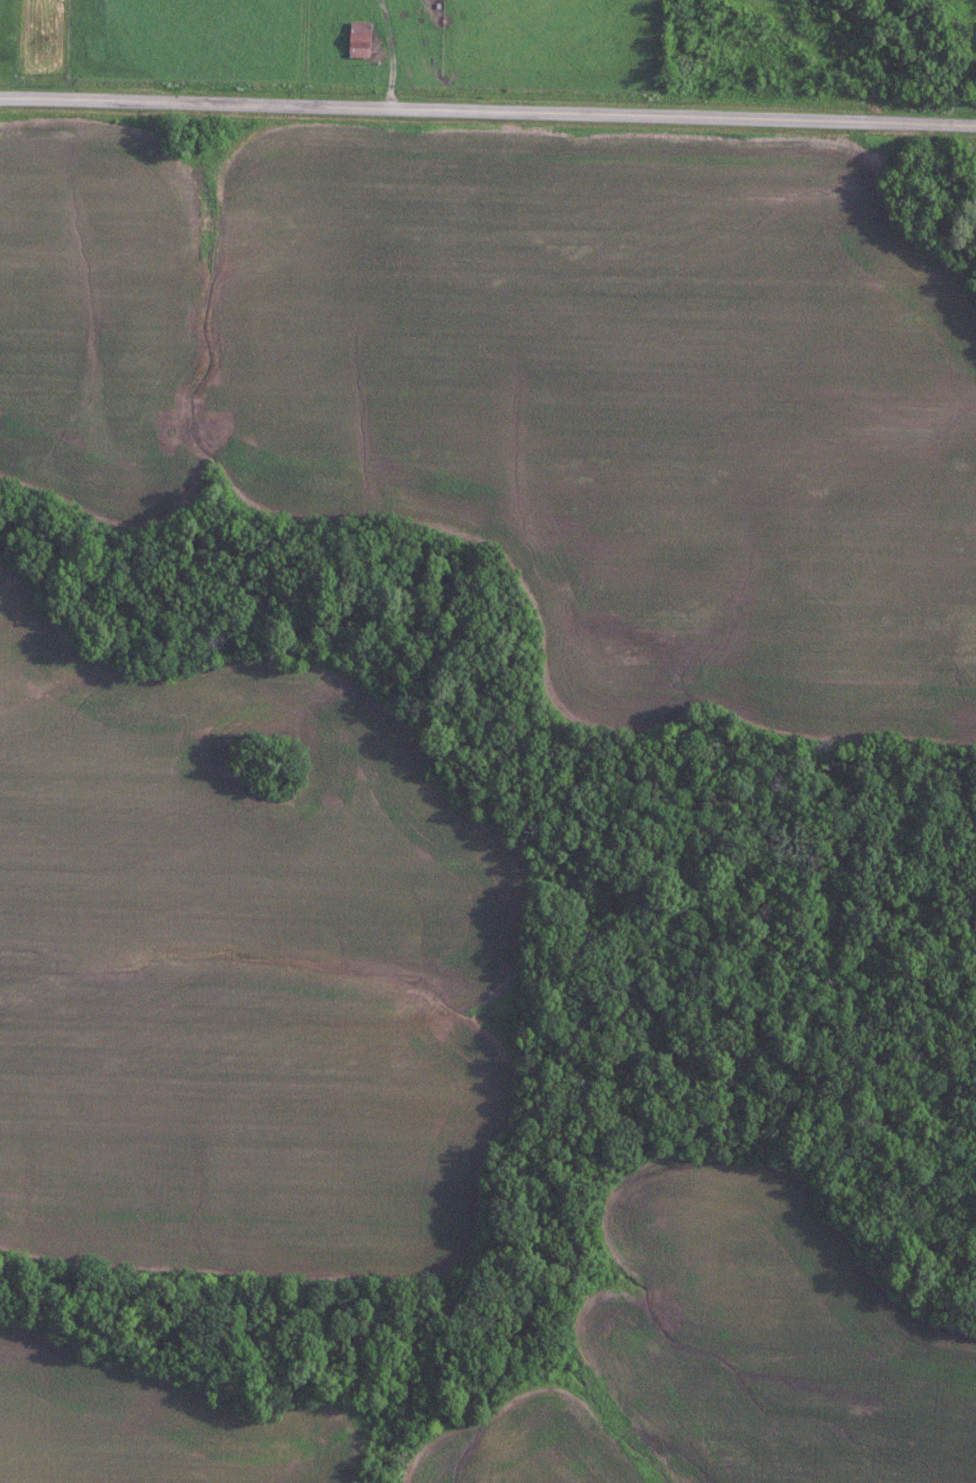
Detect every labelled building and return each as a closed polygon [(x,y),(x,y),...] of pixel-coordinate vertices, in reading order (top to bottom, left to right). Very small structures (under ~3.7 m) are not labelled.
[(370,21),(350,21),(350,57),(370,57),(370,21)]
